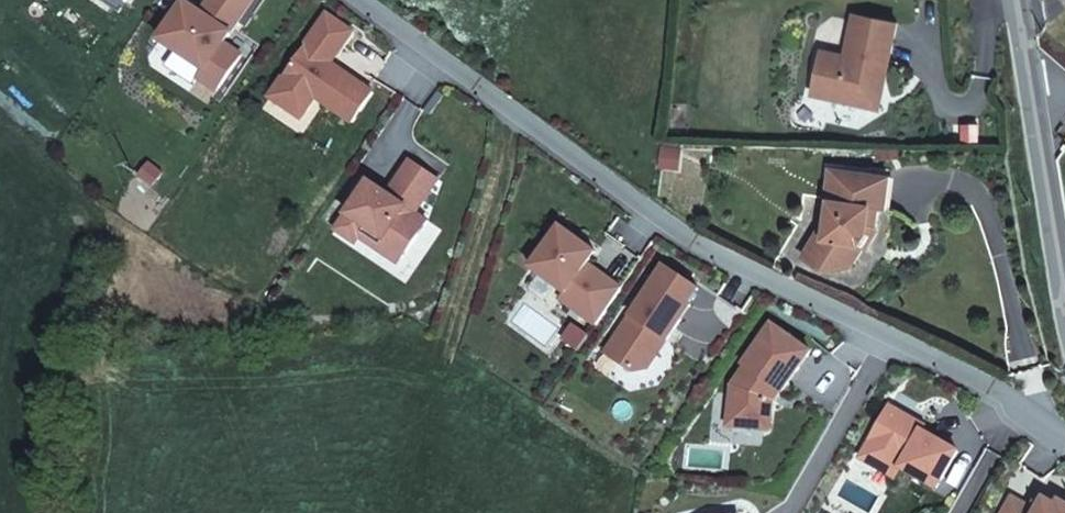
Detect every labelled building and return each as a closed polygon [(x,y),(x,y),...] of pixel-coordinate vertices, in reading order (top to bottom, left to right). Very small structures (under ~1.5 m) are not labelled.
[(202,14),(186,3),(160,41),(205,71),(199,79),(218,92),(242,56),(224,44),(254,0),(211,0),(202,14)] [(336,58),(354,32),(328,15),(276,90),(308,112),(317,98),(354,123),(375,93),(332,64),(325,59),(329,53),(336,58)] [(828,53),(819,97),(872,107),(876,88),(885,82),(887,74),(895,76),(906,24),(862,15),(853,58),(828,53)] [(332,64),(336,58),(329,53),(325,59),(332,64)] [(308,112),(276,90),(271,98),(303,119),(308,112)] [(682,146),(665,146),(663,168),(682,168),(682,146)] [(440,180),(411,161),(392,188),(401,194),(396,200),(388,195),(370,182),(337,230),(356,244),(361,238),(367,228),(384,240),(380,245),(404,260),(430,222),(417,214),(440,180)] [(845,273),(860,271),(873,249),(869,246),(876,236),(885,231),(887,211),(894,212),(898,180),(838,173),(834,204),(838,205),(833,241),(824,239),(811,261),(827,271),(845,273)] [(401,194),(392,188),(388,195),(396,200),(401,194)] [(624,290),(589,265),(595,258),(582,248),(585,244),(562,227),(532,268),(567,293),(562,300),(597,326),(624,290)] [(367,228),(361,238),(401,265),(404,260),(380,245),(384,240),(367,228)] [(876,250),(885,231),(876,236),(869,246),(873,249),(876,250)] [(598,253),(585,244),(582,248),(595,258),(598,253)] [(657,282),(691,305),(701,291),(666,267),(657,282)] [(659,348),(664,339),(669,341),(692,306),(691,305),(657,282),(656,281),(608,354),(636,373),(650,370),(660,354),(659,348)] [(811,352),(772,324),(743,365),(745,366),(731,386),(728,427),(770,431),(773,402),(770,401),(778,390),(782,393),(811,352)] [(659,348),(660,354),(669,341),(664,339),(659,348)] [(937,491),(959,454),(923,433),(912,426),(910,419),(890,407),(870,442),(886,451),(876,468),(895,479),(901,470),(937,491)] [(926,427),(910,419),(912,426),(923,433),(926,427)] [(876,468),(886,451),(870,442),(860,459),(876,468)] [(1011,498),(1003,512),(1064,512),(1064,505),(1060,502),(1057,507),(1044,499),(1037,512),(1011,498)]
